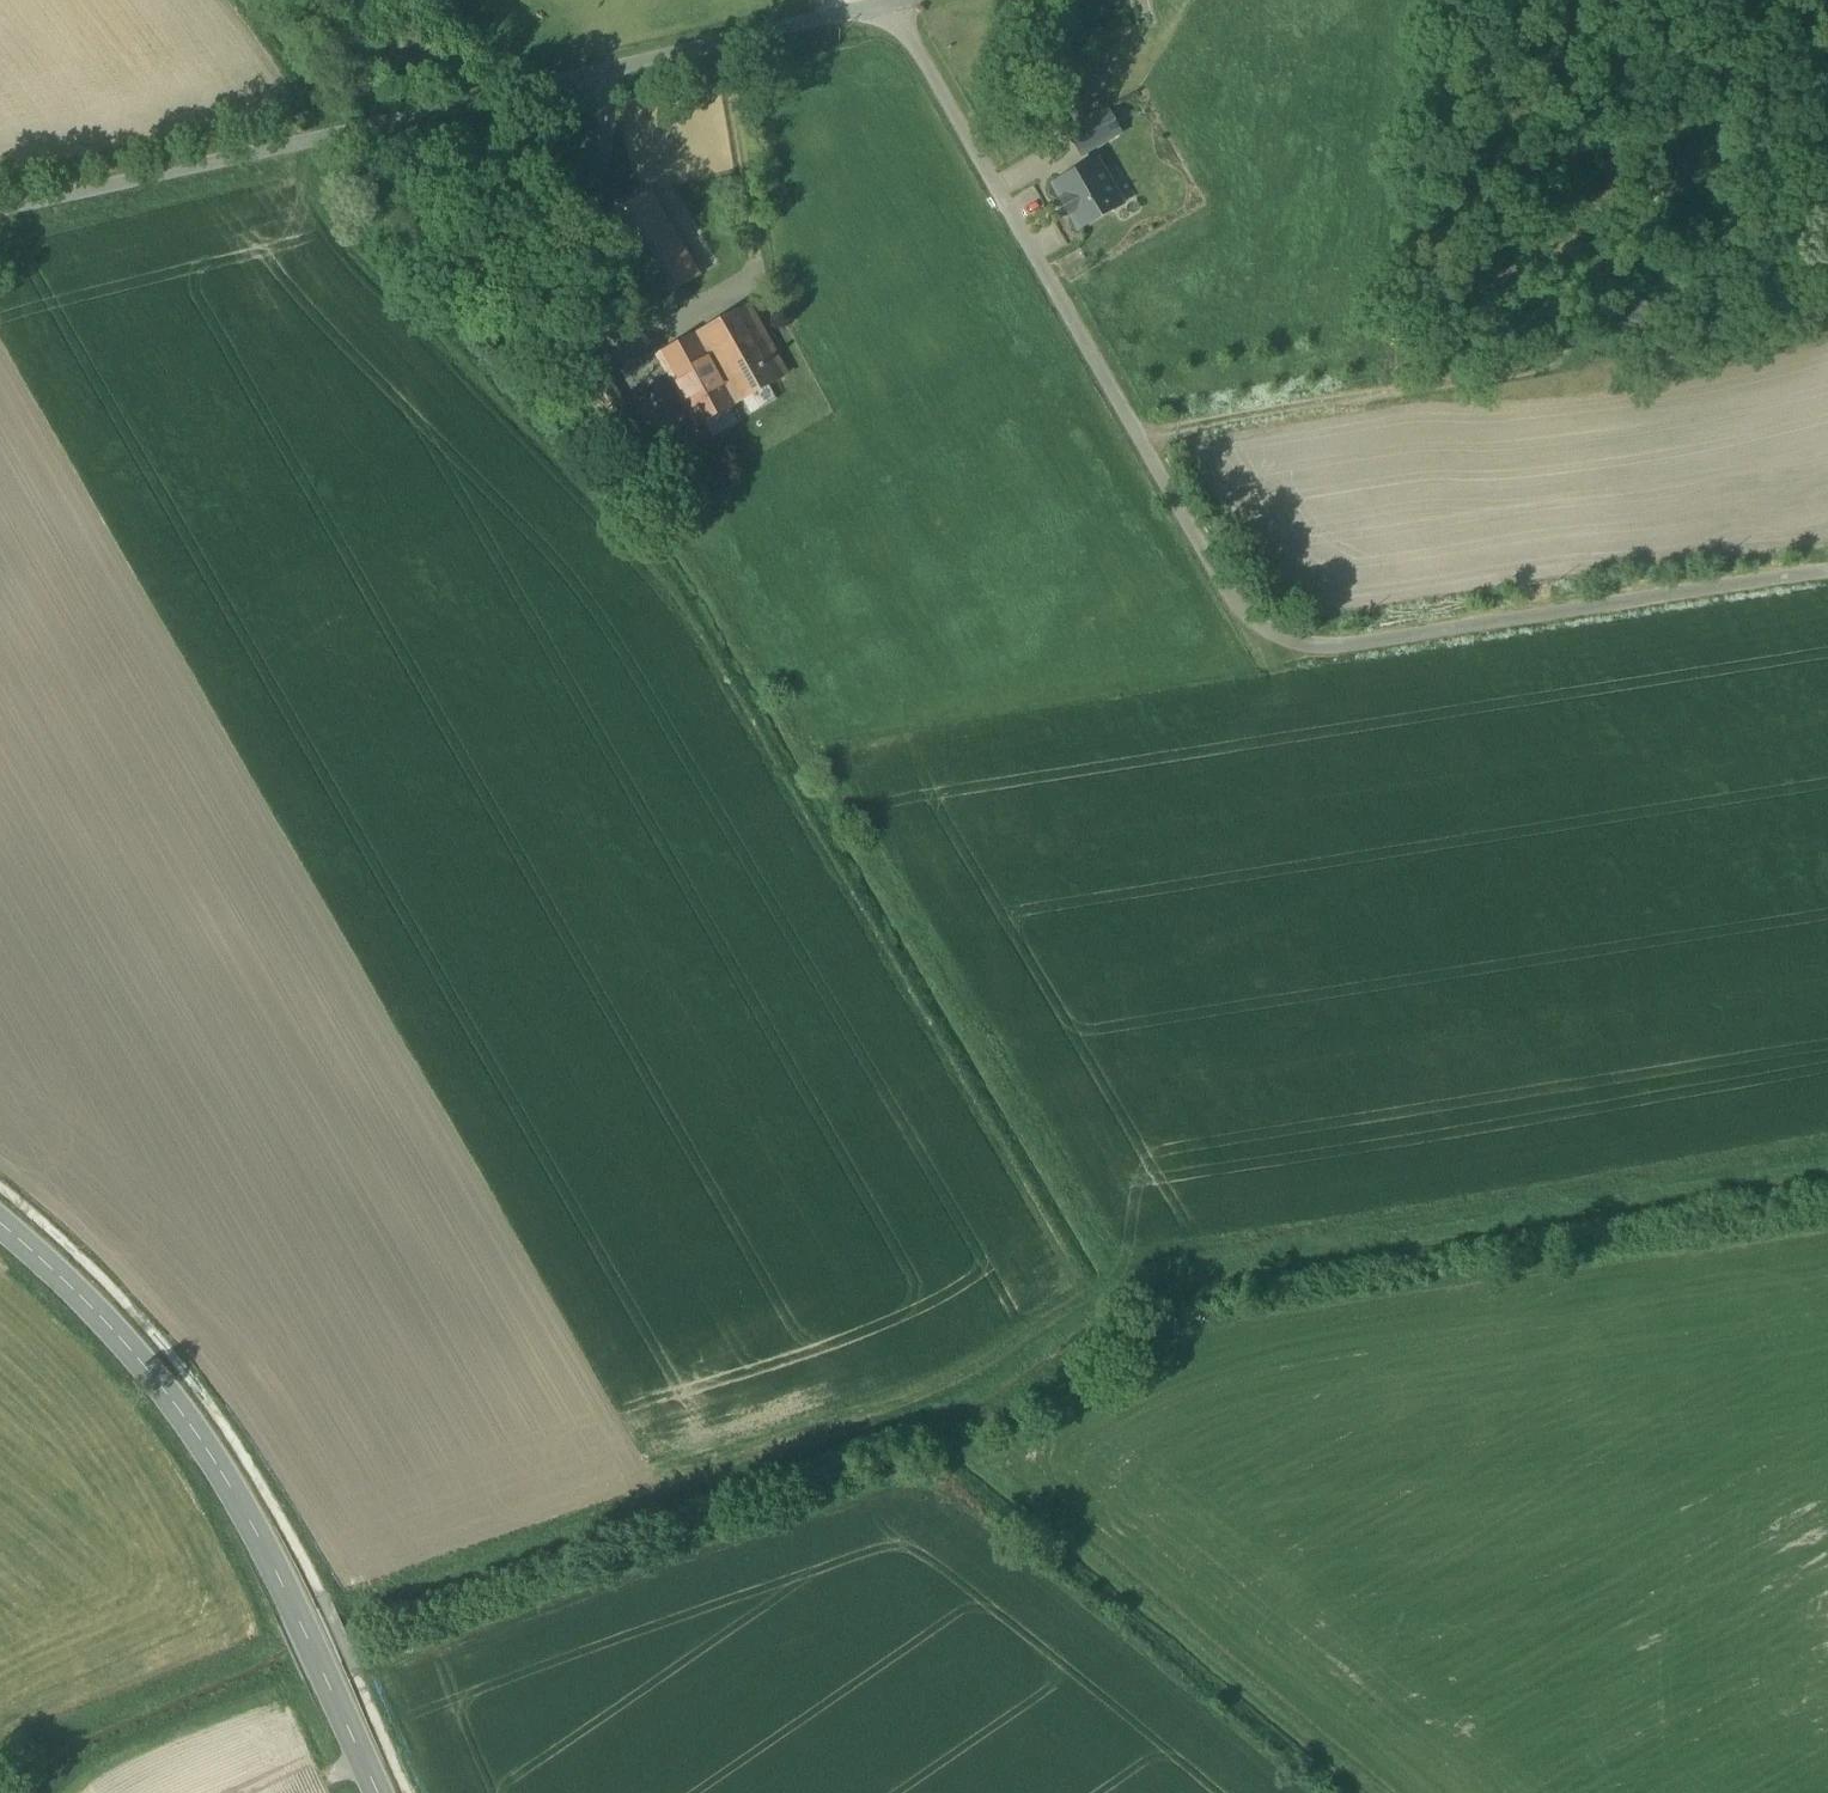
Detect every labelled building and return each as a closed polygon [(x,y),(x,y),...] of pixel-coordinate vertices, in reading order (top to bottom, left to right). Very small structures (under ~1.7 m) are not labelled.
[(695,274),(650,194),(589,228),(634,308),(695,274)] [(704,390),(773,352),(748,307),(662,354),(681,391),(700,379),(704,390)] [(700,379),(681,391),(698,424),(785,375),(773,352),(704,390),(700,379)]
